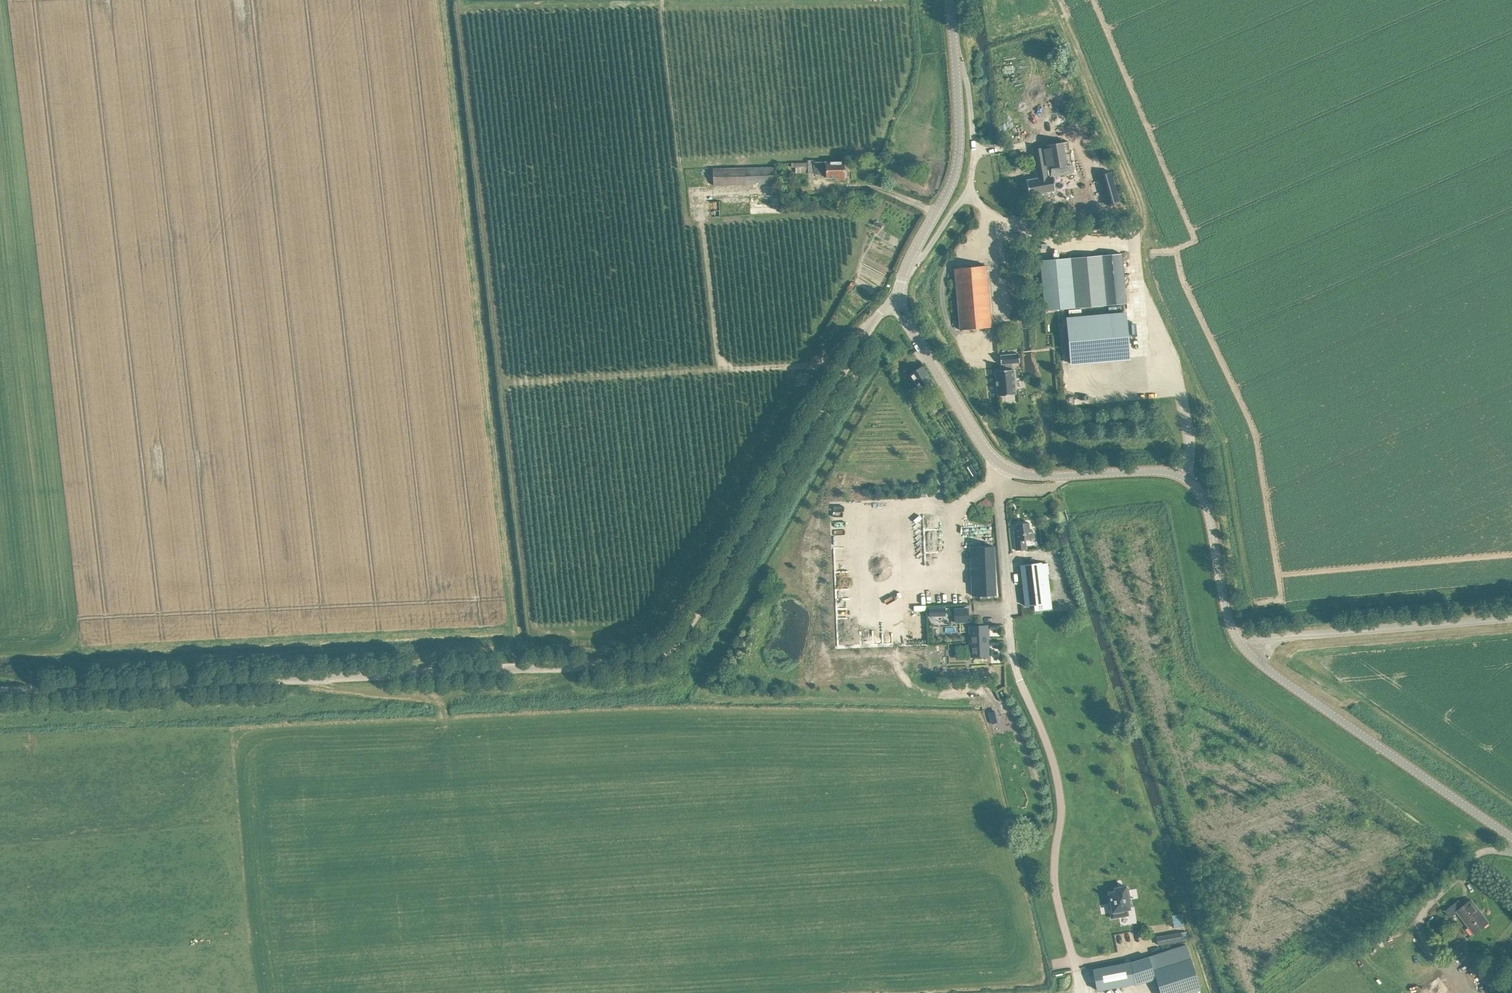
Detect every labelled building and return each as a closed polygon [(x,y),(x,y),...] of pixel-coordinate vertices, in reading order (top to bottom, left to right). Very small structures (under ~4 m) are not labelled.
[(1031,202),(1047,199),(1046,192),(1055,190),(1053,176),(1073,173),(1068,141),(1042,146),(1042,148),(1033,149),(1038,179),(1027,181),(1031,202)] [(815,163),(815,160),(808,161),(808,163),(795,163),(796,173),(808,173),(826,173),(826,178),(836,177),(836,179),(844,179),(844,162),(815,163)] [(713,185),(776,183),(775,167),(713,169),(713,185)] [(1107,205),(1119,202),(1111,172),(1098,175),(1107,205)] [(1085,185),(1060,188),(1063,211),(1088,208),(1085,185)] [(712,217),(720,216),(720,202),(711,202),(712,217)] [(1045,310),(1125,303),(1121,253),(1040,260),(1045,310)] [(960,330),(992,327),(986,265),(954,268),(960,330)] [(920,306),(909,312),(913,318),(924,313),(920,306)] [(1071,363),(1130,358),(1126,313),(1067,319),(1071,363)] [(1014,369),(1011,369),(1011,363),(1020,363),(1019,354),(1000,355),(1001,364),(1004,364),(1005,370),(995,371),(997,396),(1016,394),(1014,369)] [(920,367),(916,361),(907,367),(910,373),(909,374),(920,391),(933,383),(922,366),(920,367)] [(1017,531),(1014,531),(1016,550),(1019,550),(1024,549),(1023,540),(1033,538),(1032,530),(1029,530),(1028,522),(1016,524),(1017,531)] [(994,547),(982,547),(970,548),(972,595),(996,595),(994,549),(994,547)] [(1041,564),(1021,567),(1026,606),(1036,604),(1046,603),(1042,576),(1050,576),(1048,565),(1041,566),(1041,564)] [(943,614),(954,614),(953,596),(935,597),(935,607),(942,606),(943,614)] [(973,606),(973,598),(963,597),(962,606),(973,606)] [(955,623),(968,623),(967,607),(954,608),(955,623)] [(989,656),(987,625),(971,626),(972,635),(970,635),(970,646),(972,646),(973,657),(989,656)] [(1109,903),(1112,918),(1128,915),(1128,914),(1127,915),(1126,909),(1130,908),(1128,900),(1130,900),(1128,889),(1126,889),(1126,886),(1115,888),(1116,891),(1109,892),(1111,902),(1109,903)] [(1489,923),(1472,900),(1464,906),(1459,900),(1446,911),(1451,917),(1458,912),(1475,934),(1489,923)] [(1174,927),(1184,925),(1181,913),(1171,915),(1174,927)] [(1158,945),(1160,945),(1188,940),(1186,932),(1156,937),(1158,945)] [(1185,946),(1149,957),(1148,957),(1131,962),(1093,969),(1097,990),(1134,983),(1155,976),(1160,992),(1189,992),(1200,990),(1191,958),(1189,958),(1185,946)] [(1424,983),(1431,992),(1467,992),(1447,966),(1424,983)]
